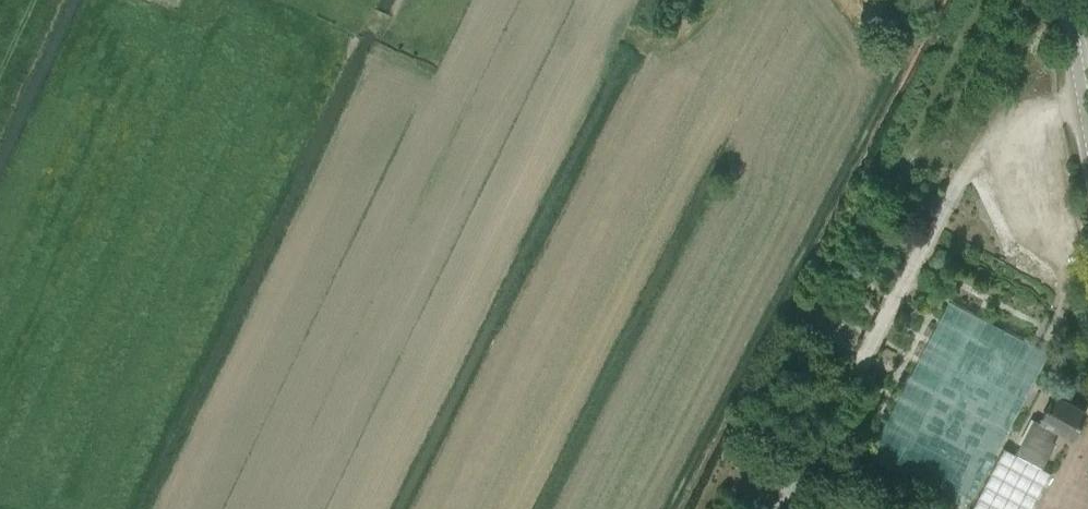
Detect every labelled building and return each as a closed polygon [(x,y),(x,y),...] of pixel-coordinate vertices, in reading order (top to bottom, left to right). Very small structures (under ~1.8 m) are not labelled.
[(1049,441),(1055,430),(1071,439),(1085,412),(1053,395),(1039,422),(1040,423),(1034,433),(1028,430),(1015,454),(1040,468),(1053,443),(1049,441)] [(1051,473),(1040,468),(1015,454),(1003,448),(971,508),(1032,508),(1051,473)]
